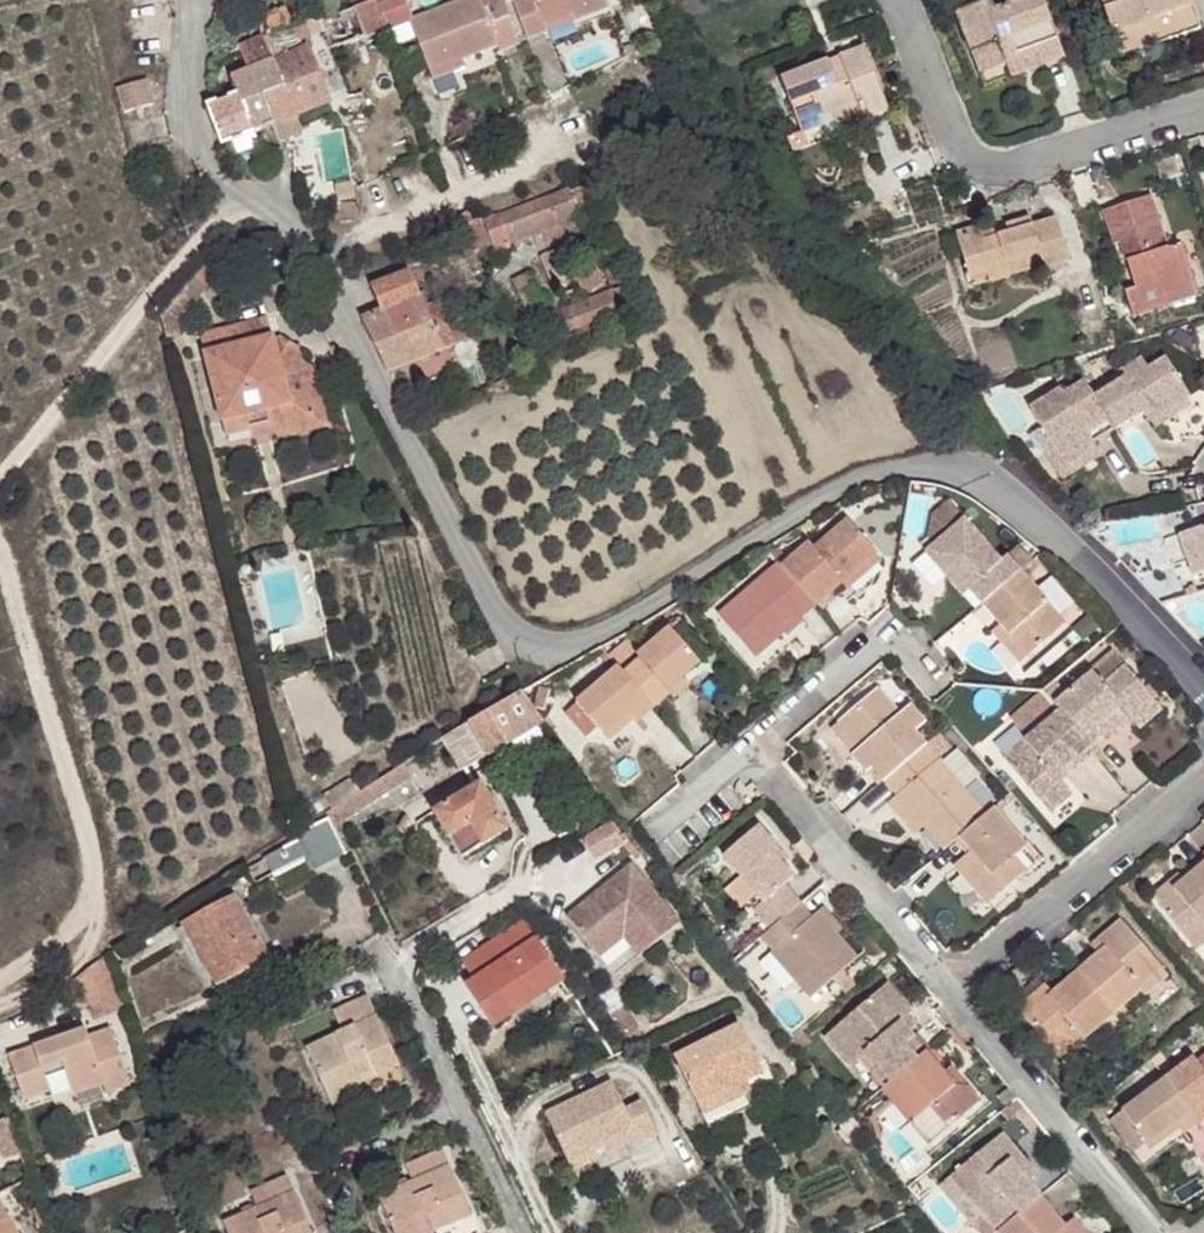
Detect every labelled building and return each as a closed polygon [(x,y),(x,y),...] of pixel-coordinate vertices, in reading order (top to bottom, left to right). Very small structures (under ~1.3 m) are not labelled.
[(275,123),(281,139),(302,131),(296,115),(330,102),(308,45),(301,48),(298,40),(323,31),(330,48),(386,28),(375,3),(374,0),(369,0),(333,14),(320,18),(298,23),(271,34),(263,37),(283,86),(264,94),(275,123)] [(320,18),(333,14),(329,0),(326,0),(315,3),(320,18)] [(503,0),(458,0),(412,17),(406,0),(383,0),(375,3),(386,28),(391,42),(414,33),(432,77),(464,66),(461,58),(497,45),(499,51),(520,43),(503,0)] [(544,25),(570,15),(572,21),(608,7),(606,0),(513,0),(512,0),(527,38),(546,31),(544,25)] [(956,12),(984,87),(1063,57),(1041,0),(1025,0),(993,12),(988,0),(956,12)] [(1120,54),(1198,27),(1189,0),(1101,0),(1120,54)] [(264,16),(271,34),(298,23),(291,5),(264,16)] [(544,25),(546,31),(572,21),(570,15),(544,25)] [(237,93),(252,133),(254,132),(275,123),(264,94),(283,86),(263,37),(241,46),(250,69),(231,77),(237,93)] [(861,118),(887,109),(864,48),(841,57),(844,65),(831,70),(828,62),(781,80),(801,133),(821,125),(819,117),(832,112),(856,103),(861,118)] [(841,57),(828,62),(831,70),(844,65),(841,57)] [(146,79),(118,87),(125,112),(152,104),(146,79)] [(237,93),(207,105),(221,144),(223,144),(231,158),(239,153),(238,152),(259,144),(254,132),(252,133),(237,93)] [(838,128),(861,118),(856,103),(832,112),(838,128)] [(572,189),(570,189),(570,188),(484,220),(495,253),(511,248),(509,243),(557,227),(557,225),(581,216),(577,206),(586,201),(581,187),(573,190),(572,189)] [(357,188),(333,199),(335,221),(359,220),(357,188)] [(1168,249),(1150,194),(1121,204),(1127,221),(1108,227),(1113,244),(1121,242),(1136,288),(1125,292),(1133,317),(1185,301),(1168,249)] [(1127,221),(1121,204),(1102,210),(1108,227),(1127,221)] [(1069,260),(1056,219),(1032,226),(1030,218),(1006,226),(1008,233),(983,241),(981,233),(979,227),(956,234),(968,274),(986,268),(1004,263),(1008,275),(1042,265),(1043,268),(1069,260)] [(981,233),(983,241),(1008,233),(1006,226),(981,233)] [(1179,245),(1168,249),(1185,301),(1196,297),(1179,245)] [(1004,263),(986,268),(990,281),(1008,275),(1004,263)] [(596,264),(575,273),(583,292),(604,284),(596,264)] [(361,319),(386,371),(468,338),(451,296),(425,306),(410,272),(372,287),(381,311),(361,319)] [(531,273),(513,280),(524,305),(538,299),(533,287),(536,286),(531,273)] [(620,288),(612,291),(616,301),(624,298),(620,288)] [(616,301),(612,291),(561,311),(568,328),(619,309),(616,301)] [(200,335),(204,352),(271,336),(266,318),(200,335)] [(271,336),(204,352),(221,419),(289,402),(294,422),(314,417),(310,403),(318,391),(312,368),(299,360),(295,345),(280,336),(272,339),(271,336)] [(1123,377),(1094,396),(1115,430),(1132,418),(1122,403),(1134,396),(1144,411),(1150,421),(1186,398),(1190,396),(1166,357),(1148,368),(1141,357),(1119,370),(1123,377)] [(1094,443),(1115,430),(1094,396),(1085,382),(1064,395),(1061,390),(1053,395),(1051,390),(1036,400),(1037,403),(1029,408),(1040,425),(1051,445),(1042,450),(1057,473),(1097,448),(1094,443)] [(289,402),(221,419),(226,436),(270,425),(289,437),(328,428),(318,391),(310,403),(314,417),(294,422),(289,402)] [(1144,411),(1134,396),(1122,403),(1132,418),(1144,411)] [(1190,405),(1186,398),(1150,421),(1154,428),(1190,405)] [(1030,431),(1042,450),(1051,445),(1040,425),(1030,431)] [(1057,473),(1062,481),(1102,456),(1097,448),(1057,473)] [(969,590),(981,604),(1032,560),(1019,544),(999,560),(948,499),(930,515),(927,538),(932,544),(924,551),(943,574),(962,596),(969,590)] [(788,560),(781,566),(815,606),(830,592),(841,583),(874,555),(877,552),(847,518),(813,548),(809,542),(788,560)] [(1193,577),(1203,572),(1203,526),(1178,535),(1193,577)] [(922,545),(920,554),(924,551),(932,544),(927,538),(922,545)] [(781,566),(788,560),(777,548),(770,554),(778,563),(781,566)] [(933,582),(943,574),(924,551),(920,554),(913,559),(933,582)] [(874,555),(841,583),(846,588),(879,561),(874,555)] [(1032,560),(981,604),(999,625),(1026,657),(1064,624),(1025,579),(1038,567),(1032,560)] [(754,657),(815,606),(781,566),(778,563),(718,614),(754,657)] [(830,592),(815,606),(820,611),(835,598),(830,592)] [(680,618),(669,627),(699,663),(709,653),(680,618)] [(1026,657),(999,625),(992,631),(1019,664),(1026,657)] [(624,673),(653,708),(669,694),(666,690),(682,677),(699,663),(669,627),(636,655),(639,659),(624,673)] [(611,672),(617,666),(605,651),(598,656),(611,672)] [(1054,704),(1089,746),(1104,734),(1102,732),(1125,714),(1131,722),(1154,701),(1152,698),(1156,695),(1147,684),(1143,688),(1114,653),(1064,695),(1053,682),(1042,691),(1054,704)] [(624,673),(617,666),(611,672),(576,701),(576,702),(565,711),(586,737),(597,726),(604,734),(628,713),(633,719),(636,723),(653,708),(624,673)] [(666,690),(669,694),(673,698),(689,685),(682,677),(666,690)] [(954,683),(944,692),(950,700),(961,691),(954,683)] [(914,731),(924,722),(910,706),(900,715),(877,688),(838,721),(861,748),(852,755),(866,771),(872,767),(884,780),(925,745),(914,731)] [(533,706),(544,709),(548,693),(537,690),(533,706)] [(549,747),(536,726),(543,722),(521,692),(467,723),(486,757),(511,742),(523,762),(549,747)] [(1154,701),(1131,722),(1138,729),(1161,709),(1154,701)] [(1088,747),(1089,746),(1054,704),(1039,717),(1044,724),(1028,737),(1004,758),(1050,812),(1071,794),(1059,780),(1055,775),(1088,747)] [(1017,725),(1028,737),(1044,724),(1039,717),(1033,711),(1017,725)] [(628,713),(604,734),(609,740),(633,719),(628,713)] [(1125,714),(1102,732),(1104,734),(1109,740),(1131,722),(1125,714)] [(861,748),(838,721),(830,728),(852,755),(861,748)] [(486,757),(467,723),(440,740),(461,772),(486,757)] [(950,748),(938,734),(925,745),(938,759),(950,748)] [(984,815),(962,788),(977,775),(956,751),(941,764),(938,759),(925,745),(884,780),(896,795),(923,828),(943,850),(958,837),(984,815)] [(1092,752),(1088,747),(1055,775),(1059,780),(1092,752)] [(331,811),(339,822),(410,776),(403,765),(331,811)] [(884,780),(872,767),(866,771),(878,785),(884,780)] [(322,796),(331,810),(359,791),(351,778),(322,796)] [(479,783),(433,811),(460,858),(507,830),(479,783)] [(1015,800),(1010,793),(997,804),(1003,810),(1015,800)] [(923,828),(896,795),(887,803),(915,835),(923,828)] [(1026,870),(1014,856),(1024,847),(992,808),(984,815),(958,837),(973,855),(959,866),(989,901),(1026,870)] [(264,857),(273,877),(305,861),(310,870),(345,852),(328,817),(293,834),(296,840),(264,857)] [(640,856),(622,834),(619,837),(609,821),(584,836),(598,858),(623,843),(635,859),(640,856)] [(769,928),(800,903),(784,885),(794,877),(779,859),(773,852),(777,848),(758,825),(723,855),(762,901),(753,909),(769,928)] [(777,848),(773,852),(779,859),(784,855),(777,848)] [(1203,863),(1203,857),(1202,855),(1169,882),(1173,888),(1203,863)] [(625,920),(648,948),(678,922),(630,863),(566,916),(590,947),(625,920)] [(1173,888),(1169,882),(1152,896),(1188,941),(1203,929),(1203,863),(1173,888)] [(1117,888),(1136,910),(1140,906),(1122,884),(1117,888)] [(191,936),(218,982),(265,956),(231,897),(178,928),(185,940),(191,936)] [(857,957),(838,934),(818,911),(811,917),(800,903),(769,928),(760,937),(771,951),(797,981),(811,997),(832,978),(842,970),(857,957)] [(843,929),(824,906),(818,911),(838,934),(843,929)] [(1097,953),(1076,971),(1122,1024),(1131,1016),(1121,1005),(1139,990),(1136,987),(1160,965),(1120,919),(1098,938),(1105,946),(1097,953)] [(637,957),(648,948),(625,920),(590,947),(599,959),(623,940),(637,957)] [(534,940),(523,922),(464,960),(476,978),(534,940)] [(1194,950),(1203,942),(1203,929),(1188,941),(1194,950)] [(1089,946),(1097,953),(1105,946),(1098,938),(1089,946)] [(503,1001),(553,968),(534,940),(476,978),(483,989),(474,994),(493,1023),(510,1011),(503,1001)] [(797,981),(771,951),(765,956),(791,986),(797,981)] [(71,981),(81,1008),(89,1005),(98,1002),(104,1018),(123,1011),(104,957),(71,981)] [(1160,965),(1136,987),(1139,990),(1142,994),(1166,973),(1160,965)] [(510,1011),(560,979),(553,968),(503,1001),(510,1011)] [(855,985),(842,970),(832,978),(845,993),(855,985)] [(1122,1024),(1076,971),(1050,993),(1046,997),(1039,989),(1016,1010),(1059,1059),(1082,1039),(1093,1052),(1123,1026),(1122,1024)] [(483,989),(476,978),(467,984),(474,994),(483,989)] [(869,1076),(880,1089),(885,1085),(924,1052),(912,1037),(907,1031),(900,1022),(908,1015),(911,1013),(886,983),(838,1024),(874,1067),(869,1072),(871,1075),(869,1076)] [(1043,985),(1039,989),(1046,997),(1050,993),(1043,985)] [(305,1048),(331,1106),(363,1091),(360,1083),(357,1077),(373,1070),(375,1076),(399,1065),(367,995),(332,1011),(342,1032),(305,1048)] [(89,1005),(95,1022),(104,1018),(98,1002),(89,1005)] [(636,1027),(623,1007),(609,1016),(623,1035),(636,1027)] [(908,1015),(900,1022),(907,1031),(916,1025),(908,1015)] [(740,1024),(674,1057),(703,1116),(745,1095),(739,1082),(762,1071),(740,1024)] [(874,1067),(838,1024),(824,1036),(849,1065),(857,1058),(869,1072),(874,1067)] [(644,1039),(636,1027),(623,1035),(631,1048),(644,1039)] [(7,1055),(23,1100),(50,1091),(45,1076),(41,1068),(61,1061),(64,1069),(73,1095),(103,1085),(106,1093),(130,1085),(110,1028),(88,1036),(85,1028),(7,1055)] [(811,1042),(801,1030),(792,1038),(801,1050),(811,1042)] [(912,1037),(924,1052),(930,1047),(917,1032),(912,1037)] [(1093,1052),(1082,1039),(1059,1059),(1070,1073),(1093,1052)] [(930,1049),(924,1052),(938,1068),(941,1060),(940,1057),(939,1053),(934,1050),(930,1049)] [(938,1068),(924,1052),(885,1085),(914,1119),(929,1107),(947,1130),(980,1102),(967,1086),(952,1085),(942,1073),(938,1068)] [(1165,1077),(1198,1122),(1203,1117),(1203,1055),(1196,1061),(1192,1057),(1165,1077)] [(41,1068),(45,1076),(64,1069),(61,1061),(41,1068)] [(952,1085),(967,1086),(949,1067),(942,1073),(952,1085)] [(357,1077),(360,1083),(375,1076),(373,1070),(357,1077)] [(1183,1134),(1198,1122),(1165,1077),(1121,1110),(1146,1144),(1175,1124),(1179,1129),(1183,1134)] [(545,1113),(567,1161),(635,1131),(639,1141),(640,1142),(657,1134),(641,1101),(625,1109),(612,1082),(545,1113)] [(750,1105),(745,1095),(703,1116),(708,1127),(750,1105)] [(1102,1098),(1090,1109),(1098,1118),(1110,1108),(1102,1098)] [(914,1119),(910,1122),(931,1145),(947,1130),(929,1107),(914,1119)] [(858,1108),(850,1114),(860,1127),(868,1120),(858,1108)] [(1135,1153),(1146,1144),(1121,1110),(1110,1119),(1135,1153)] [(5,1159),(22,1154),(9,1117),(0,1120),(0,1144),(5,1159)] [(1179,1129),(1175,1124),(1146,1144),(1151,1150),(1179,1129)] [(635,1131),(567,1161),(573,1172),(639,1141),(635,1131)] [(996,1232),(1039,1196),(1026,1181),(1018,1171),(1026,1163),(1001,1133),(949,1176),(996,1232)] [(394,1232),(431,1232),(428,1226),(445,1219),(447,1225),(471,1214),(442,1148),(404,1165),(412,1182),(378,1197),(394,1232)] [(1026,1163),(1018,1171),(1026,1181),(1035,1174),(1026,1163)] [(227,1232),(311,1232),(287,1175),(250,1191),(257,1208),(223,1223),(227,1232)] [(996,1232),(949,1176),(938,1185),(977,1232),(995,1232),(996,1232)] [(1039,1196),(996,1232),(1074,1232),(1066,1223),(1064,1225),(1039,1196)] [(11,1217),(9,1218),(0,1198),(0,1232),(19,1232),(11,1217)] [(1066,1223),(1074,1232),(1084,1232),(1072,1218),(1066,1223)] [(428,1226),(431,1232),(447,1225),(445,1219),(428,1226)]
